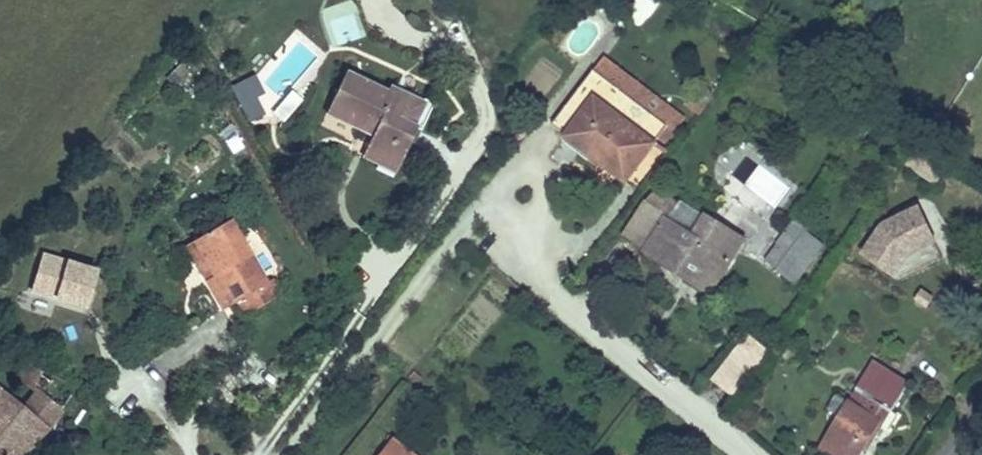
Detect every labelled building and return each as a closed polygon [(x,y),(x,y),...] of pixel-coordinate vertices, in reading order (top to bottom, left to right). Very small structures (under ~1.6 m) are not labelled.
[(324,7),(329,44),(363,39),(357,2),(324,7)] [(663,136),(654,150),(662,156),(682,128),(598,68),(588,82),(663,136)] [(374,128),(384,132),(373,154),(401,168),(423,123),(414,119),(426,95),(394,78),(389,87),(352,69),(329,114),(371,135),(374,128)] [(632,179),(654,150),(663,136),(588,82),(556,126),(570,136),(588,148),(581,156),(591,164),(598,155),(632,179)] [(231,126),(219,133),(230,154),(242,148),(231,126)] [(950,156),(919,135),(907,151),(938,171),(950,156)] [(564,144),(581,156),(588,148),(570,136),(564,144)] [(662,179),(625,231),(710,286),(734,249),(727,245),(738,225),(709,205),(697,224),(671,205),(681,192),(662,179)] [(858,238),(880,280),(939,249),(917,208),(858,238)] [(288,290),(276,273),(268,277),(231,217),(200,234),(216,256),(220,255),(228,268),(210,278),(225,306),(240,297),(250,312),(288,290)] [(794,274),(824,235),(811,225),(796,240),(782,229),(767,249),(783,259),(779,263),(794,274)] [(216,256),(200,234),(188,241),(210,278),(228,268),(220,255),(216,256)] [(27,300),(85,314),(95,270),(36,257),(27,300)] [(732,401),(770,358),(748,338),(710,381),(732,401)] [(872,347),(817,432),(850,454),(866,428),(871,431),(910,371),(872,347)] [(80,391),(38,357),(20,381),(10,376),(5,382),(56,423),(80,391)] [(5,382),(0,388),(0,405),(44,439),(56,423),(5,382)] [(0,405),(0,454),(32,454),(44,439),(0,405)] [(398,434),(383,454),(428,454),(398,434)]
